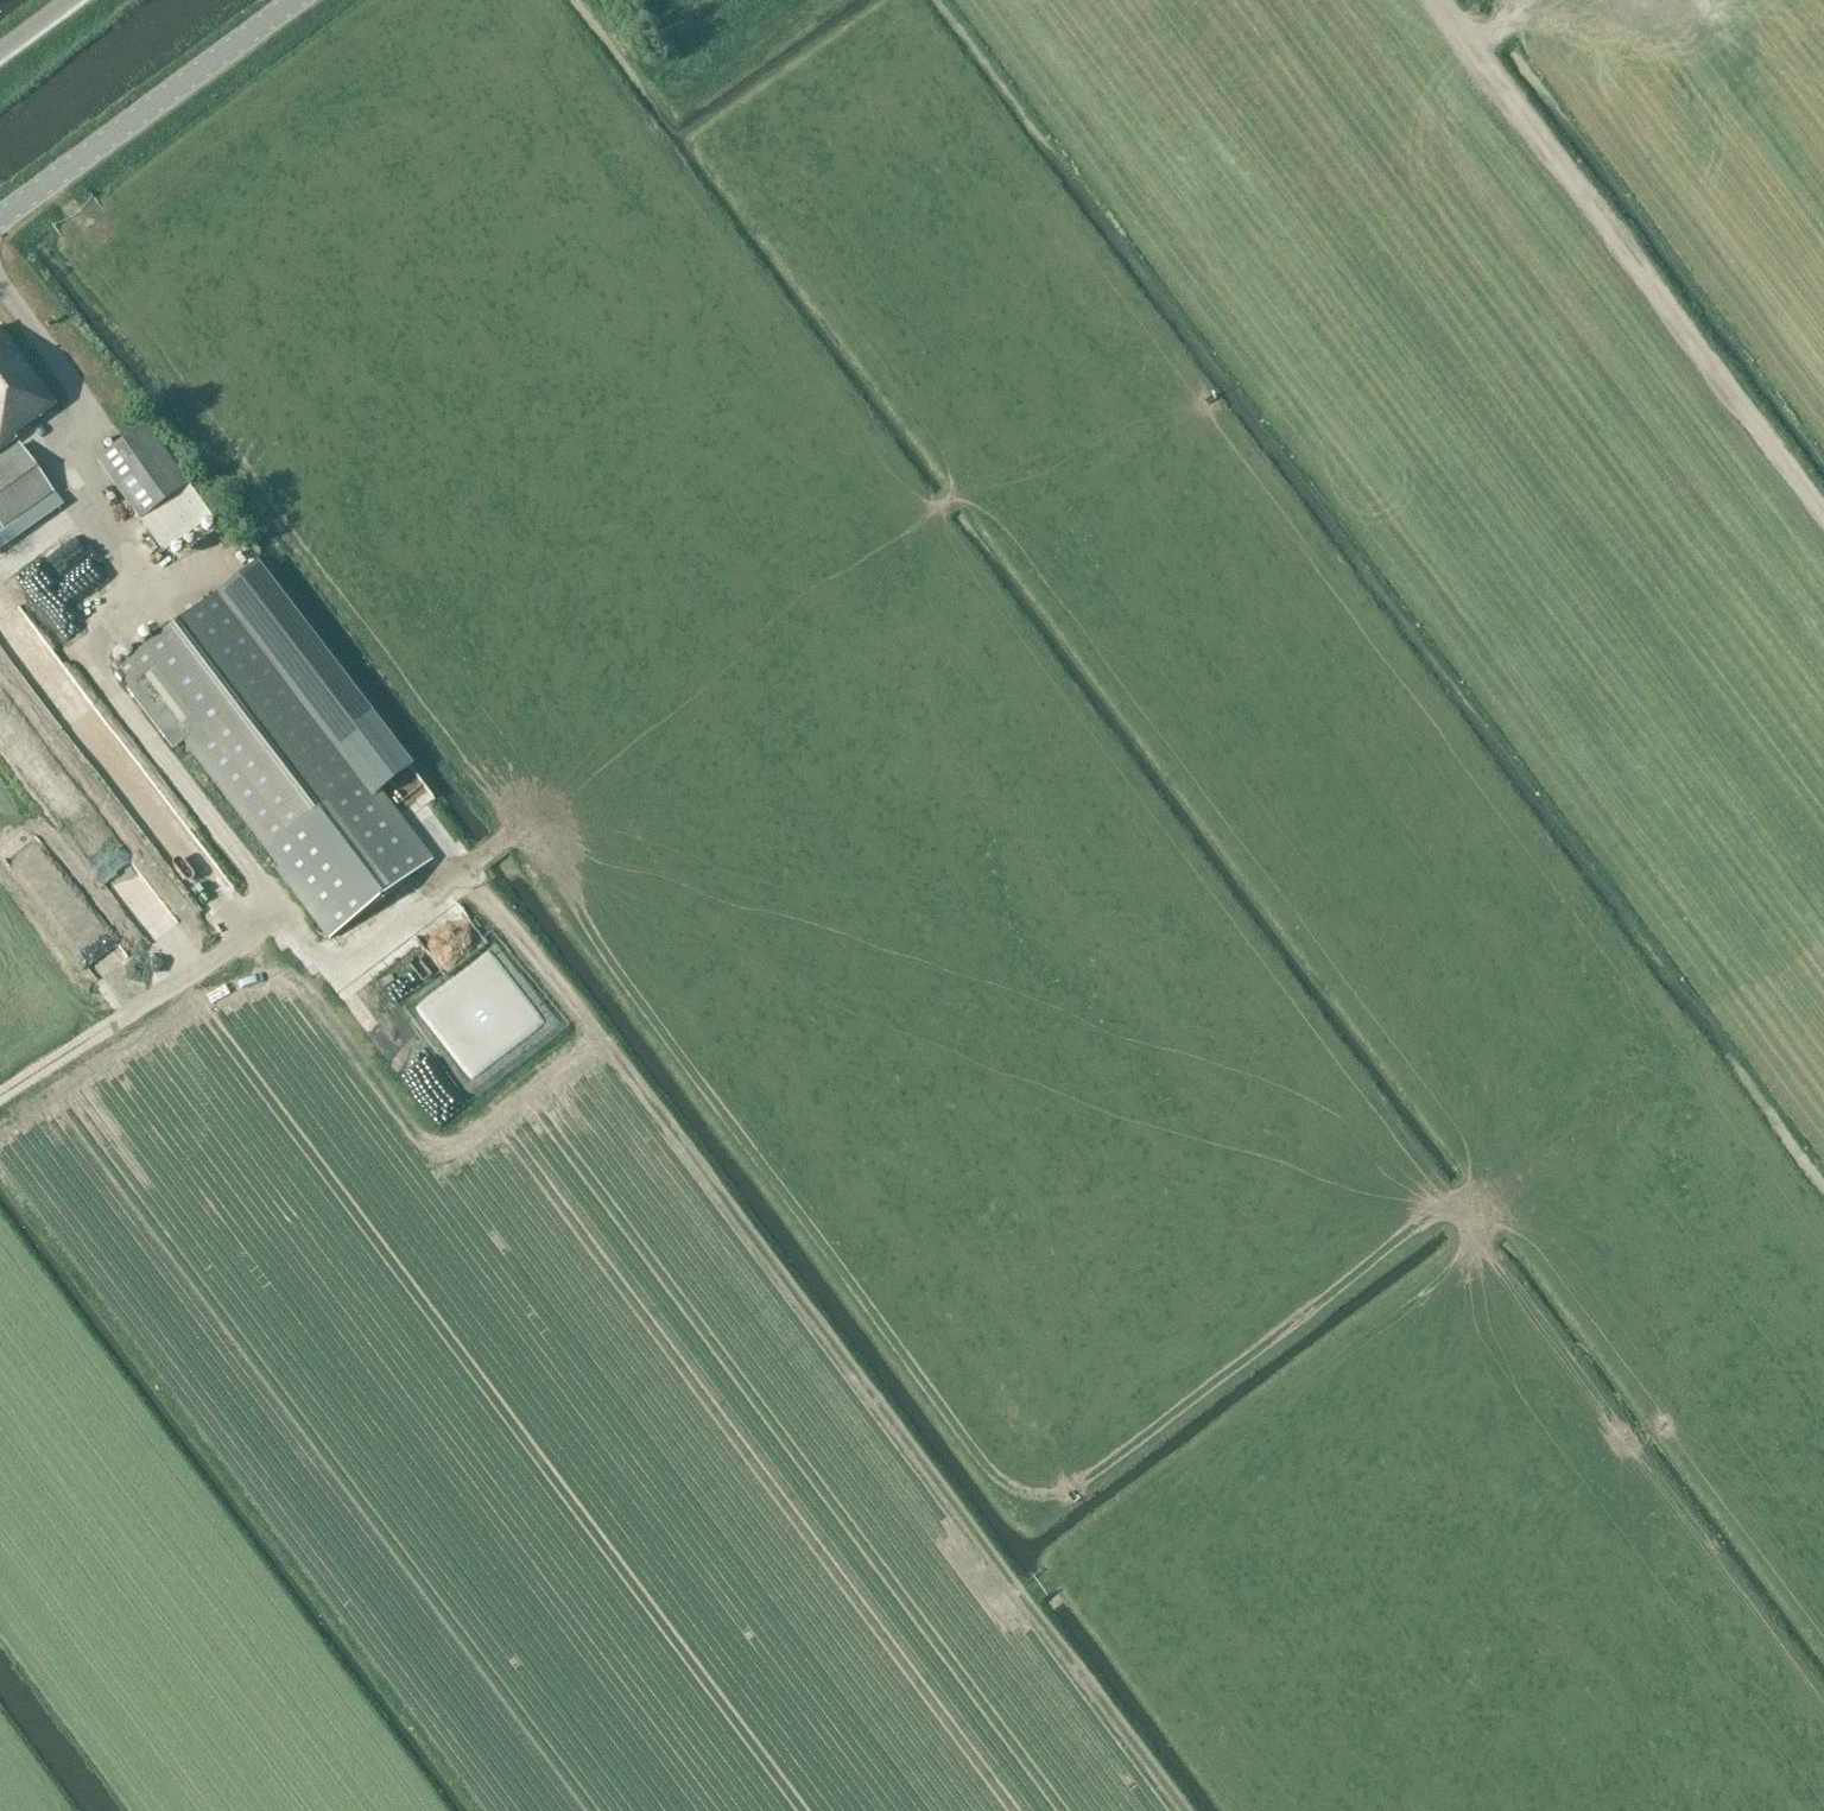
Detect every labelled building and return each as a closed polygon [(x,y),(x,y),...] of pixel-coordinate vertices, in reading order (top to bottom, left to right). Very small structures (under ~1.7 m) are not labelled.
[(0,328),(0,452),(16,440),(58,408),(0,328)] [(212,518),(190,486),(146,426),(96,462),(140,522),(163,554),(212,518)] [(16,440),(0,452),(2,457),(0,459),(0,525),(3,530),(53,494),(16,440)] [(67,575),(81,577),(83,559),(68,558),(67,575)] [(220,592),(116,671),(175,749),(182,743),(278,870),(330,938),(430,862),(378,793),(374,796),(220,592)] [(388,735),(394,717),(367,708),(361,727),(388,735)]
